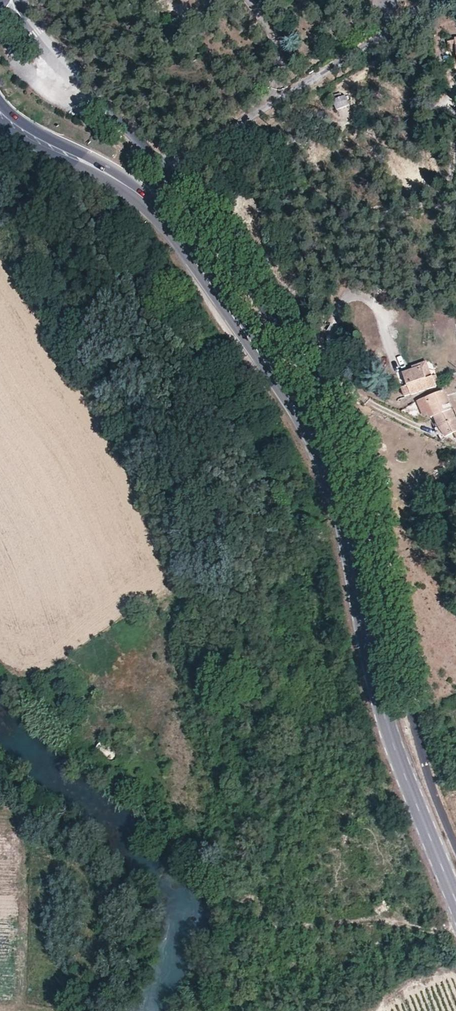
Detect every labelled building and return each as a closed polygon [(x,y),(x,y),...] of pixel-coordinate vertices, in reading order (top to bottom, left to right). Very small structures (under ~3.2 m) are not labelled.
[(337,113),(351,109),(346,96),(333,101),(337,113)] [(412,369),(414,372),(422,368),(427,380),(430,379),(424,364),(412,369)] [(427,380),(422,368),(414,372),(404,376),(408,387),(412,397),(437,387),(433,377),(430,379),(427,380)] [(412,397),(408,387),(402,390),(406,399),(412,397)] [(445,390),(426,398),(434,416),(438,426),(446,437),(455,433),(455,417),(445,390)] [(434,416),(426,398),(419,400),(426,416),(429,416),(430,418),(434,416)]
